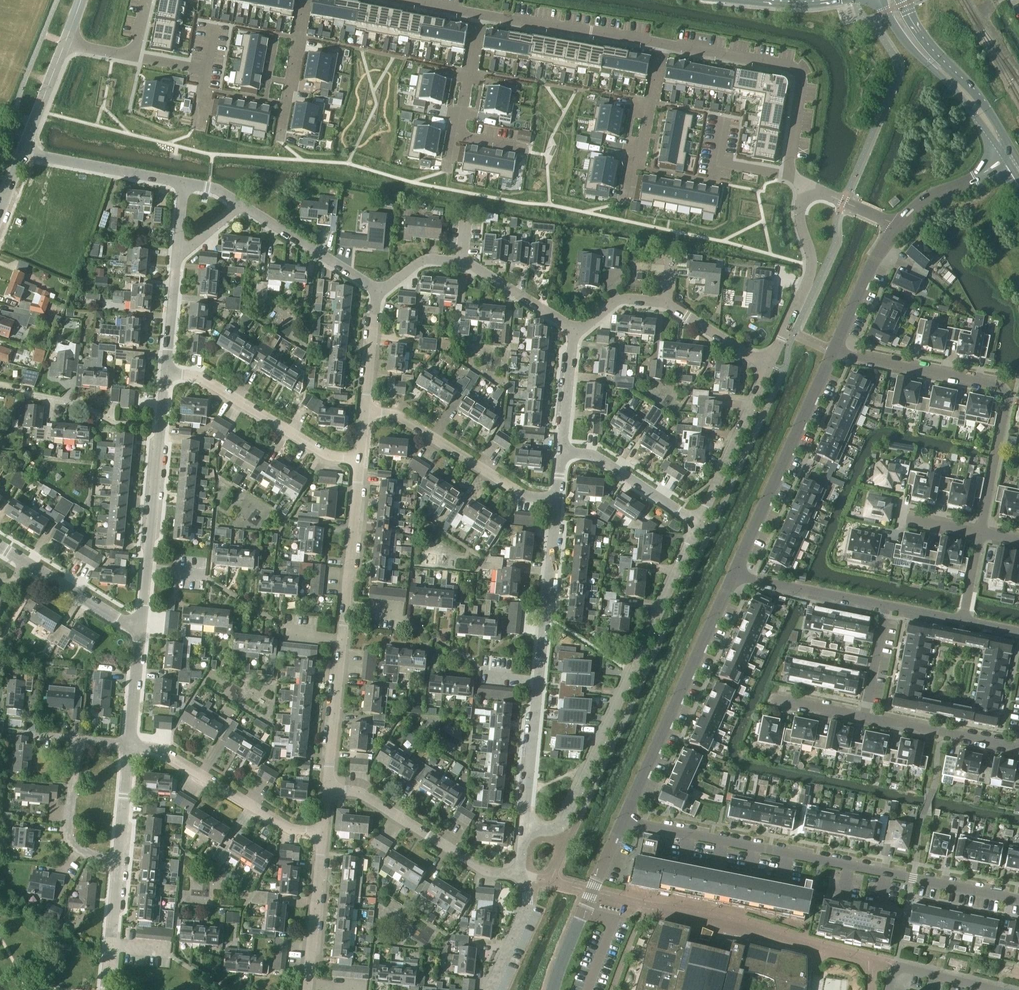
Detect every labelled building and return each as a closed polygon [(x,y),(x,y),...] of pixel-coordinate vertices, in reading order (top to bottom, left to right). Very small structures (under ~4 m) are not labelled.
[(151,51),(173,55),(183,0),(160,0),(151,51)] [(257,8),(264,9),(266,0),(258,0),(257,8)] [(264,9),(271,10),(273,0),(266,0),(264,9)] [(271,10),(282,12),(284,0),(273,0),(271,10)] [(282,12),(293,14),(295,0),(284,0),(282,12)] [(312,18),(323,20),(326,1),(321,0),(315,0),(312,18)] [(326,1),(323,20),(333,22),(337,3),(326,1)] [(337,3),(333,22),(345,24),(348,5),(337,3)] [(348,5),(345,24),(357,26),(360,8),(360,7),(348,5)] [(357,26),(357,27),(367,29),(371,10),(360,8),(357,26)] [(371,10),(367,29),(378,31),(381,12),(371,10)] [(381,12),(378,31),(388,33),(392,14),(381,12)] [(392,14),(388,33),(399,35),(402,17),(403,16),(392,14)] [(399,35),(399,36),(409,38),(413,19),(402,17),(399,35)] [(413,19),(409,38),(420,40),(424,21),(413,19)] [(424,21),(420,40),(431,42),(434,23),(424,21)] [(434,23),(431,42),(441,44),(445,25),(434,23)] [(445,25),(441,44),(452,46),(455,27),(445,25)] [(455,27),(452,46),(464,48),(467,29),(455,27)] [(484,48),(483,51),(495,53),(498,34),(487,32),(484,44),(483,48),(484,48)] [(495,53),(494,58),(498,58),(506,60),(510,36),(498,34),(495,53)] [(242,35),(240,49),(242,49),(265,53),(268,40),(242,35)] [(510,36),(506,60),(518,62),(518,61),(522,38),(510,36)] [(522,38),(518,61),(530,63),(530,62),(534,39),(533,39),(533,40),(522,38)] [(534,39),(530,62),(541,64),(545,41),(534,39)] [(545,41),(541,64),(552,66),(556,43),(545,41)] [(552,66),(552,67),(565,69),(569,45),(556,43),(552,66)] [(569,45),(565,69),(577,71),(577,69),(581,48),(579,47),(579,46),(574,45),(574,46),(569,45)] [(581,48),(577,69),(578,69),(588,71),(592,50),(581,48)] [(242,49),(240,61),(263,65),(265,53),(242,49)] [(588,71),(588,73),(600,76),(601,75),(605,51),(604,51),(604,52),(600,51),(592,50),(588,71)] [(605,51),(601,75),(610,76),(612,77),(613,74),(617,53),(605,51)] [(310,56),(307,69),(330,73),(332,61),(337,62),(338,55),(327,53),(326,59),(310,56)] [(617,53),(613,74),(617,75),(624,76),(628,55),(617,53)] [(624,76),(623,79),(625,79),(631,80),(635,81),(635,80),(639,57),(638,57),(638,55),(633,54),(633,56),(628,55),(624,76)] [(639,57),(635,80),(646,82),(647,76),(648,71),(649,66),(650,59),(639,57)] [(240,61),(238,73),(261,78),(263,65),(240,61)] [(665,81),(664,85),(675,87),(676,87),(676,86),(680,64),(679,63),(679,65),(668,63),(667,70),(666,74),(665,81)] [(680,64),(676,86),(677,86),(682,87),(687,88),(691,67),(691,66),(680,64)] [(691,67),(687,88),(694,89),(698,68),(691,67)] [(698,68),(694,89),(702,91),(706,69),(698,68)] [(307,69),(305,81),(321,84),(320,90),(332,92),(333,86),(328,85),(330,73),(307,69)] [(706,69),(702,91),(709,92),(713,71),(706,69)] [(420,70),(419,76),(424,77),(421,89),(444,93),(446,81),(430,78),(431,72),(420,70)] [(713,71),(709,92),(717,94),(721,72),(713,71)] [(721,72),(717,94),(725,95),(729,74),(721,72)] [(236,73),(233,86),(258,91),(261,78),(238,73),(236,73)] [(736,75),(732,95),(760,100),(760,103),(762,103),(752,159),(774,164),(782,121),(787,89),(785,89),(782,84),(782,82),(782,81),(758,77),(736,73),(736,75)] [(729,74),(725,95),(732,96),(732,95),(736,75),(729,74)] [(147,85),(145,98),(167,102),(170,90),(174,91),(176,84),(164,82),(163,88),(147,85)] [(486,100),(509,105),(511,93),(516,94),(517,88),(506,85),(505,92),(489,89),(486,100)] [(414,101),(413,107),(425,109),(426,103),(442,106),(444,93),(421,89),(419,101),(414,101)] [(145,98),(142,110),(158,113),(157,119),(169,121),(170,115),(165,114),(167,102),(145,98)] [(221,100),(216,125),(229,128),(230,125),(234,103),(221,100)] [(485,107),(484,113),(500,116),(499,122),(510,125),(512,118),(514,105),(509,105),(486,100),(486,102),(486,104),(485,107)] [(596,108),(594,121),(596,122),(621,126),(623,113),(607,110),(609,104),(597,102),(596,108)] [(234,103),(230,125),(242,128),(246,105),(234,103)] [(297,107),(294,119),(299,120),(317,123),(319,112),(324,113),(325,106),(323,105),(316,104),(314,103),(313,110),(297,107)] [(246,105),(242,128),(254,130),(258,107),(246,105)] [(254,130),(254,132),(267,135),(271,109),(258,107),(254,130)] [(668,113),(666,126),(688,130),(691,131),(693,117),(668,113)] [(292,121),(290,129),(293,129),(292,131),(308,134),(307,140),(319,143),(320,136),(315,135),(317,123),(299,120),(294,119),(294,121),(292,121)] [(415,121),(413,128),(418,128),(416,141),(439,145),(441,132),(425,129),(426,123),(415,121)] [(592,132),(590,139),(602,141),(603,135),(619,138),(621,126),(596,122),(594,133),(592,132)] [(666,126),(663,138),(686,142),(688,130),(666,126)] [(519,132),(518,137),(521,137),(520,142),(530,144),(532,134),(519,132)] [(663,138),(661,149),(684,154),(686,142),(663,138)] [(409,153),(408,159),(419,161),(420,155),(436,158),(439,145),(416,141),(414,154),(409,153)] [(463,165),(462,172),(475,175),(476,172),(480,149),(466,147),(466,148),(466,151),(465,155),(464,159),(463,165)] [(480,149),(476,172),(485,174),(488,174),(492,152),(480,149)] [(660,155),(659,163),(660,163),(664,164),(666,165),(668,165),(671,166),(672,166),(677,167),(684,168),(686,154),(684,154),(661,149),(660,155)] [(492,152),(488,174),(500,177),(504,154),(492,152)] [(500,177),(499,179),(513,181),(517,156),(504,154),(500,177)] [(588,171),(588,172),(616,177),(616,175),(618,175),(620,168),(618,167),(618,165),(602,162),(603,156),(591,154),(590,160),(588,171)] [(588,172),(585,191),(596,193),(597,187),(613,190),(616,177),(588,172)] [(640,202),(653,205),(654,202),(658,180),(644,177),(644,181),(643,185),(642,189),(642,193),(641,197),(640,202)] [(658,180),(654,202),(655,203),(666,205),(670,182),(658,180)] [(670,182),(666,205),(678,207),(682,184),(670,182)] [(682,184),(678,207),(691,209),(695,186),(683,184),(682,184)] [(695,186),(691,209),(702,211),(706,188),(695,186)] [(702,211),(702,214),(715,216),(720,191),(706,188),(702,211)] [(128,192),(127,206),(126,213),(134,213),(133,227),(137,228),(138,221),(141,194),(128,192)] [(144,214),(152,215),(152,209),(154,195),(141,194),(138,221),(143,222),(144,214)] [(302,204),(300,222),(311,223),(312,220),(318,221),(318,224),(331,226),(332,214),(328,213),(330,198),(320,197),(319,205),(302,204)] [(893,209),(900,203),(895,198),(889,203),(893,209)] [(163,210),(156,209),(154,223),(161,224),(163,210)] [(387,217),(371,215),(368,239),(352,237),(352,236),(342,235),(341,246),(351,247),(383,250),(387,217)] [(429,221),(406,219),(405,238),(405,241),(410,242),(411,238),(440,241),(442,219),(430,217),(429,221)] [(485,235),(483,255),(493,256),(492,263),(507,265),(507,263),(509,243),(496,242),(496,236),(485,235)] [(235,255),(237,239),(224,237),(223,247),(223,251),(223,253),(222,259),(230,260),(231,254),(235,255)] [(509,243),(507,263),(513,263),(513,265),(527,267),(529,245),(516,244),(517,238),(509,238),(509,243)] [(237,239),(235,255),(242,255),(242,261),(247,262),(249,240),(237,239)] [(260,263),(260,257),(262,241),(249,240),(247,262),(260,263)] [(531,256),(530,267),(544,268),(545,266),(551,266),(551,261),(552,262),(553,242),(545,241),(545,246),(532,245),(531,256)] [(90,257),(99,258),(100,247),(101,244),(95,243),(94,244),(92,244),(90,257)] [(918,266),(915,274),(925,278),(926,279),(929,273),(924,271),(934,259),(929,255),(930,255),(924,249),(923,250),(917,245),(907,256),(918,266)] [(148,252),(135,250),(134,258),(127,258),(120,257),(119,262),(127,263),(133,263),(147,265),(148,252)] [(592,255),(580,253),(579,263),(583,263),(580,286),(598,288),(600,267),(606,268),(620,269),(621,253),(608,251),(608,254),(601,253),(600,260),(592,259),(592,255)] [(127,263),(119,262),(111,261),(111,266),(126,268),(126,276),(146,278),(147,265),(133,263),(127,263)] [(714,272),(715,267),(695,265),(690,265),(690,272),(689,276),(707,278),(705,295),(717,296),(719,272),(714,272)] [(282,283),(283,267),(271,266),(269,284),(263,284),(262,301),(267,302),(269,286),(281,288),(282,283)] [(283,267),(282,283),(294,284),(296,269),(283,267)] [(96,269),(95,278),(104,278),(104,270),(96,269)] [(296,269),(294,284),(307,286),(308,270),(296,269)] [(200,271),(199,284),(202,284),(219,286),(220,273),(203,271),(200,271)] [(15,272),(10,285),(25,291),(42,297),(48,300),(49,300),(50,300),(58,304),(60,299),(36,289),(37,288),(23,282),(25,276),(15,272)] [(922,284),(925,278),(915,274),(912,279),(898,273),(893,286),(915,296),(921,283),(922,284)] [(769,311),(772,285),(765,284),(766,275),(752,274),(751,282),(749,282),(748,292),(754,293),(753,307),(750,307),(749,316),(757,317),(757,319),(761,319),(769,320),(770,312),(769,311)] [(421,279),(419,294),(432,296),(433,280),(421,279)] [(433,280),(432,296),(441,296),(440,300),(444,300),(444,297),(446,281),(433,280)] [(319,281),(317,299),(323,300),(323,297),(323,295),(325,282),(319,281)] [(459,282),(446,281),(444,297),(444,300),(444,303),(452,304),(452,306),(456,306),(459,282)] [(202,284),(200,297),(218,298),(219,286),(202,284)] [(337,294),(336,301),(352,303),(353,290),(339,289),(339,285),(332,284),(331,294),(337,294)] [(25,291),(10,285),(5,297),(20,303),(22,296),(23,297),(25,291)] [(132,298),(138,299),(152,300),(153,287),(133,286),(132,293),(132,298)] [(42,297),(39,307),(32,305),(31,312),(42,314),(45,315),(50,300),(49,300),(48,300),(42,297)] [(883,308),(900,315),(904,318),(909,307),(902,304),(902,302),(900,302),(899,303),(888,297),(887,299),(885,299),(884,301),(885,303),(883,308)] [(152,300),(138,299),(132,298),(124,298),(124,302),(131,303),(131,311),(151,313),(152,300)] [(351,315),(352,303),(336,301),(335,314),(351,315)] [(467,306),(466,322),(466,324),(460,323),(458,341),(464,341),(465,337),(469,337),(471,322),(479,323),(480,307),(467,306)] [(190,320),(207,321),(208,309),(191,307),(190,320)] [(480,307),(479,323),(491,324),(493,308),(480,307)] [(502,345),(508,346),(510,328),(504,328),(505,310),(493,308),(491,324),(490,331),(503,332),(502,345)] [(900,315),(883,308),(878,318),(895,325),(900,315)] [(516,309),(515,319),(522,320),(523,310),(516,309)] [(67,310),(66,318),(74,318),(75,311),(67,310)] [(42,314),(31,312),(25,311),(24,316),(30,318),(41,321),(42,315),(42,314)] [(418,313),(402,312),(399,311),(399,320),(402,320),(401,324),(417,326),(423,327),(423,322),(417,322),(418,313)] [(335,314),(334,326),(349,328),(351,315),(335,314)] [(30,318),(24,316),(24,317),(15,315),(12,323),(0,319),(0,336),(9,339),(10,335),(12,336),(14,328),(18,330),(19,326),(26,329),(30,318)] [(56,316),(54,322),(60,324),(62,318),(56,316)] [(107,331),(106,336),(112,336),(112,331),(141,334),(141,329),(144,329),(144,322),(142,322),(142,321),(137,321),(137,317),(128,316),(128,320),(122,319),(121,328),(107,326),(107,331)] [(249,319),(245,316),(240,324),(245,327),(249,319)] [(632,316),(631,319),(629,335),(642,336),(643,320),(639,320),(639,317),(632,317),(632,316)] [(612,325),(611,333),(629,335),(631,319),(618,318),(618,326),(612,325)] [(895,325),(878,318),(874,328),(891,335),(895,325)] [(254,322),(249,319),(245,327),(249,329),(254,322)] [(207,321),(190,320),(189,332),(206,334),(207,321)] [(643,320),(642,336),(649,337),(648,344),(654,344),(656,322),(643,320)] [(936,332),(937,327),(926,325),(927,322),(921,321),(920,320),(919,324),(917,336),(923,337),(921,349),(932,351),(936,332)] [(533,341),(548,342),(552,342),(552,334),(549,334),(550,330),(551,330),(551,327),(543,326),(543,323),(531,322),(530,328),(528,330),(527,340),(533,341)] [(400,337),(415,339),(415,340),(420,340),(419,345),(437,346),(437,341),(422,339),(423,336),(421,334),(416,333),(417,326),(401,324),(400,337)] [(227,333),(218,347),(229,353),(237,339),(241,333),(231,326),(228,327),(225,331),(227,333)] [(333,332),(332,339),(348,340),(349,328),(334,326),(328,326),(327,331),(333,332)] [(891,335),(874,328),(869,338),(877,342),(877,343),(886,347),(886,346),(891,348),(896,337),(891,335)] [(952,343),(955,330),(947,329),(946,334),(936,332),(932,351),(943,353),(946,341),(952,343)] [(955,330),(952,343),(958,344),(957,349),(958,349),(956,356),(960,356),(960,359),(968,360),(968,358),(972,334),(955,330)] [(112,336),(120,337),(119,345),(139,347),(141,334),(112,331),(112,336)] [(270,332),(262,345),(258,351),(248,345),(239,360),(250,366),(252,363),(257,366),(276,335),(270,332)] [(968,358),(979,360),(979,358),(986,359),(990,337),(972,334),(968,358)] [(281,338),(276,335),(257,366),(262,369),(260,372),(271,379),(280,364),(270,358),(274,352),(273,351),(281,338)] [(239,360),(248,345),(237,339),(229,353),(239,360)] [(332,339),(331,351),(347,353),(348,340),(332,339)] [(549,347),(548,347),(548,342),(533,341),(532,353),(547,355),(549,355),(549,347)] [(58,345),(55,354),(59,354),(57,365),(51,365),(50,377),(70,380),(71,373),(72,360),(78,360),(79,361),(80,346),(79,346),(74,345),(71,344),(69,348),(64,347),(58,345)] [(675,346),(665,345),(664,347),(659,346),(657,363),(656,380),(661,381),(663,363),(664,361),(675,362),(677,346),(675,346)] [(677,346),(675,362),(687,363),(689,348),(677,346)] [(410,349),(406,349),(391,347),(389,360),(405,362),(406,354),(410,354),(410,349)] [(620,347),(620,354),(632,355),(632,349),(632,348),(628,347),(620,347)] [(0,365),(1,362),(8,365),(12,353),(0,348),(0,365)] [(36,348),(33,360),(43,362),(45,351),(36,348)] [(689,348),(687,363),(700,365),(702,349),(689,348)] [(302,351),(298,349),(293,356),(298,359),(302,351)] [(84,366),(82,386),(95,388),(97,368),(98,360),(99,352),(95,350),(94,355),(93,355),(93,363),(85,362),(84,366)] [(617,352),(601,350),(600,363),(616,365),(617,352)] [(306,354),(302,351),(298,359),(302,361),(306,354)] [(331,351),(330,363),(330,364),(346,365),(347,353),(331,351)] [(102,368),(103,360),(104,352),(99,352),(98,360),(97,368),(95,388),(108,389),(110,375),(102,374),(102,369),(102,368)] [(141,354),(116,352),(116,353),(115,361),(124,361),(132,362),(131,374),(145,376),(146,363),(140,362),(141,354)] [(548,359),(547,359),(547,355),(532,353),(530,366),(546,367),(547,367),(548,359)] [(454,362),(449,359),(446,364),(450,367),(454,362)] [(405,362),(389,360),(388,372),(404,374),(405,362)] [(323,368),(329,369),(329,376),(344,378),(346,365),(330,364),(330,363),(324,363),(323,368)] [(615,377),(615,375),(620,376),(621,365),(616,365),(600,363),(599,376),(615,377)] [(282,386),(290,371),(280,364),(271,379),(282,386)] [(529,378),(545,380),(546,367),(530,366),(529,378)] [(736,383),(737,370),(721,369),(721,374),(716,374),(715,381),(720,381),(736,383)] [(428,392),(436,378),(439,373),(434,370),(431,375),(425,372),(417,385),(428,392)] [(292,392),(301,378),(290,371),(282,386),(292,392)] [(21,385),(35,387),(40,375),(24,372),(21,385)] [(454,390),(447,385),(438,399),(449,406),(457,393),(462,396),(465,390),(475,375),(470,372),(465,381),(459,382),(454,390)] [(145,376),(131,374),(130,387),(143,389),(145,376)] [(465,390),(462,396),(467,399),(469,394),(480,378),(475,375),(465,390)] [(327,389),(327,393),(335,394),(341,394),(341,390),(343,390),(343,389),(346,390),(347,382),(344,382),(344,378),(329,376),(325,376),(324,381),(328,382),(327,389)] [(848,387),(869,396),(874,386),(852,376),(848,387)] [(444,379),(442,382),(436,378),(428,392),(438,399),(447,385),(449,382),(444,379)] [(528,391),(544,392),(545,380),(529,378),(528,391)] [(904,409),(909,382),(898,380),(895,394),(888,393),(885,409),(892,410),(893,407),(904,409)] [(716,385),(719,385),(719,394),(735,395),(736,383),(720,381),(715,381),(715,384),(716,385)] [(909,382),(904,409),(922,413),(925,400),(918,399),(920,387),(916,386),(917,384),(909,382)] [(603,394),(603,391),(603,387),(589,386),(588,399),(607,400),(607,394),(603,394)] [(843,397),(860,404),(865,406),(869,396),(848,387),(843,397)] [(925,400),(922,413),(940,417),(945,389),(938,388),(937,390),(933,389),(931,401),(925,400)] [(945,389),(940,417),(958,420),(961,407),(954,406),(957,392),(945,389)] [(111,403),(119,404),(121,391),(112,390),(111,403)] [(527,403),(542,405),(544,392),(528,391),(527,403)] [(458,411),(469,418),(478,405),(480,401),(469,394),(467,399),(458,411)] [(961,407),(958,420),(957,427),(964,428),(965,421),(976,424),(982,397),(970,394),(967,408),(961,407)] [(309,395),(306,400),(302,406),(307,409),(314,399),(309,395)] [(843,397),(839,406),(856,414),(860,416),(865,406),(860,404),(843,397)] [(982,397),(976,424),(994,427),(997,414),(990,413),(993,399),(982,397)] [(7,398),(5,404),(14,406),(15,400),(7,398)] [(314,399),(307,409),(312,413),(319,402),(314,399)] [(597,412),(596,417),(590,417),(589,423),(595,423),(601,424),(602,415),(608,416),(609,406),(606,406),(607,400),(588,399),(587,411),(597,412)] [(181,424),(186,424),(193,425),(195,402),(183,401),(181,424)] [(491,408),(480,401),(478,405),(469,418),(480,425),(488,412),(491,408)] [(195,402),(193,425),(201,425),(206,426),(208,403),(195,402)] [(318,416),(320,416),(319,427),(332,429),(333,411),(328,411),(328,410),(321,405),(322,403),(319,402),(312,413),(318,416)] [(526,416),(541,417),(542,405),(527,403),(526,416)] [(706,404),(705,409),(699,408),(698,416),(720,418),(722,406),(706,404)] [(835,416),(854,425),(856,426),(860,416),(856,414),(839,406),(835,416)] [(492,407),(491,408),(488,412),(480,425),(490,432),(499,419),(493,415),(496,409),(492,407)] [(45,441),(47,427),(41,427),(43,409),(27,408),(25,422),(24,422),(24,428),(30,429),(30,428),(36,428),(34,440),(45,441)] [(633,417),(634,415),(623,408),(611,426),(622,433),(631,420),(633,417)] [(649,426),(659,411),(654,408),(644,422),(649,426)] [(345,418),(346,412),(333,411),(332,429),(337,429),(336,431),(347,432),(349,418),(345,418)] [(654,429),(643,445),(642,447),(652,453),(664,435),(654,429),(663,414),(659,411),(649,426),(654,429)] [(543,421),(541,421),(541,417),(526,416),(524,428),(527,428),(526,433),(532,434),(543,435),(544,429),(542,429),(543,421)] [(720,418),(698,416),(697,416),(697,420),(698,420),(697,428),(697,429),(702,429),(719,431),(720,418)] [(830,426),(850,435),(854,425),(835,416),(830,426)] [(211,428),(216,431),(222,420),(217,417),(211,428)] [(631,420),(622,433),(632,441),(644,424),(633,417),(631,420)] [(222,420),(216,431),(218,432),(221,434),(227,424),(222,420)] [(227,424),(221,434),(223,435),(226,437),(232,427),(227,424)] [(47,427),(45,441),(55,442),(55,439),(64,440),(65,426),(53,425),(53,428),(47,427)] [(77,441),(78,427),(65,426),(64,440),(77,441)] [(826,436),(847,446),(852,436),(850,435),(830,426),(826,436)] [(89,443),(90,436),(91,429),(78,427),(77,441),(89,443)] [(220,441),(223,435),(221,434),(218,432),(214,440),(215,440),(220,441)] [(705,453),(706,440),(701,440),(701,435),(689,433),(677,432),(676,436),(683,436),(683,443),(690,444),(689,451),(705,453)] [(505,436),(500,433),(494,442),(498,446),(505,436)] [(98,441),(97,447),(116,449),(132,450),(134,437),(129,436),(129,435),(123,434),(123,436),(115,435),(114,442),(98,441)] [(672,447),(668,445),(667,444),(671,440),(664,435),(652,453),(663,461),(672,447)] [(231,436),(219,455),(224,458),(228,452),(234,456),(242,442),(231,436)] [(505,436),(498,446),(503,449),(509,439),(505,436)] [(821,446),(843,455),(847,446),(826,436),(822,445),(821,446)] [(204,445),(204,449),(204,450),(211,450),(211,445),(214,446),(215,440),(214,440),(202,438),(201,444),(204,445)] [(508,452),(514,442),(509,439),(503,449),(508,452)] [(381,445),(380,456),(393,457),(395,442),(381,441),(381,445)] [(242,442),(234,456),(230,462),(241,469),(245,463),(253,449),(247,445),(242,442)] [(407,459),(408,445),(408,443),(395,442),(393,457),(407,459)] [(1014,453),(1016,443),(1009,442),(1007,452),(1014,453)] [(199,457),(200,444),(184,443),(183,455),(199,457)] [(517,451),(516,467),(529,469),(531,449),(530,449),(531,447),(523,446),(523,452),(517,451)] [(837,465),(838,466),(843,455),(821,446),(819,451),(817,452),(816,453),(817,455),(817,456),(821,458),(825,460),(829,462),(833,463),(837,465)] [(116,457),(115,461),(131,463),(132,450),(116,449),(116,457)] [(245,463),(241,469),(246,472),(247,470),(253,474),(251,478),(256,481),(262,471),(257,468),(264,456),(253,449),(245,463)] [(534,449),(531,449),(529,469),(535,469),(535,472),(543,473),(544,463),(542,462),(543,454),(534,453),(534,449)] [(675,450),(674,454),(683,455),(683,456),(689,457),(688,463),(686,463),(685,470),(690,473),(696,474),(696,467),(705,468),(706,458),(704,458),(705,453),(689,451),(675,450)] [(181,467),(197,469),(199,457),(183,455),(181,467)] [(420,461),(415,458),(409,467),(414,471),(420,461)] [(115,469),(114,473),(130,475),(131,463),(115,461),(115,469)] [(420,461),(414,471),(419,474),(425,464),(420,461)] [(876,468),(873,483),(877,484),(876,486),(891,489),(892,482),(899,483),(901,475),(907,477),(910,464),(895,461),(894,467),(881,464),(880,469),(876,468)] [(256,481),(261,484),(263,481),(270,485),(269,486),(274,489),(275,487),(278,482),(277,482),(286,469),(275,462),(271,468),(266,465),(262,471),(256,481)] [(425,464),(419,474),(424,477),(430,467),(425,464)] [(675,465),(673,464),(667,473),(671,477),(678,467),(675,465)] [(180,480),(196,481),(197,469),(181,467),(180,480)] [(275,487),(281,491),(280,492),(285,495),(286,494),(289,489),(288,489),(297,475),(291,472),(292,470),(288,467),(286,469),(277,482),(278,482),(275,487)] [(676,480),(682,470),(678,467),(671,477),(675,479),(676,480)] [(16,487),(24,474),(18,470),(10,484),(16,487)] [(681,483),(686,473),(682,470),(676,480),(681,483)] [(923,503),(928,476),(910,472),(908,486),(914,487),(911,501),(923,503)] [(113,481),(113,486),(129,487),(130,475),(114,473),(113,481)] [(24,474),(16,487),(21,491),(27,482),(30,478),(24,474)] [(296,502),(308,482),(297,475),(288,489),(289,489),(286,494),(292,498),(291,499),(296,502)] [(430,475),(425,483),(424,482),(420,487),(418,487),(417,493),(423,497),(424,494),(431,498),(441,482),(430,475)] [(928,476),(923,503),(935,506),(936,496),(937,496),(938,492),(944,493),(947,480),(928,476)] [(391,480),(382,479),(380,496),(395,497),(396,485),(398,485),(398,486),(408,487),(411,487),(412,482),(391,480)] [(965,483),(959,510),(971,513),(974,499),(980,500),(984,480),(977,479),(976,485),(965,483)] [(180,480),(179,492),(195,493),(196,485),(200,486),(200,487),(207,487),(208,482),(200,482),(196,481),(180,480)] [(576,501),(589,502),(590,498),(591,481),(579,480),(576,501)] [(947,480),(944,493),(950,494),(948,508),(959,510),(965,483),(947,480)] [(603,494),(604,482),(591,481),(590,498),(602,499),(601,503),(602,504),(597,510),(604,514),(610,505),(606,502),(610,496),(607,494),(603,494)] [(436,498),(443,503),(452,489),(441,482),(431,498),(425,507),(429,509),(433,504),(436,498)] [(827,491),(825,491),(821,489),(817,487),(813,485),(809,484),(805,482),(805,483),(803,484),(802,485),(803,487),(801,492),(818,500),(822,502),(827,491)] [(322,498),(321,506),(337,508),(338,495),(337,495),(338,487),(319,485),(318,493),(315,492),(314,498),(322,498)] [(43,486),(41,490),(49,495),(51,491),(43,486)] [(101,492),(100,497),(112,498),(128,499),(129,487),(113,486),(112,492),(108,493),(108,492),(101,492)] [(1012,519),(1018,491),(999,487),(996,503),(1002,504),(999,518),(1006,520),(1007,517),(1012,519)] [(453,511),(463,496),(452,489),(443,503),(436,514),(440,516),(444,510),(446,508),(452,512),(445,522),(451,526),(458,515),(453,511)] [(178,504),(194,506),(195,493),(179,492),(178,504)] [(796,502),(813,510),(818,500),(801,492),(796,502)] [(623,495),(616,504),(612,501),(610,505),(604,514),(610,519),(616,510),(624,516),(633,502),(623,495)] [(407,498),(395,497),(380,496),(379,508),(393,510),(394,502),(406,503),(407,498)] [(888,521),(891,522),(892,514),(890,514),(891,508),(885,507),(886,500),(869,497),(865,518),(888,523),(888,521)] [(62,498),(54,511),(60,514),(68,501),(62,498)] [(107,505),(100,504),(99,509),(111,510),(127,511),(128,499),(112,498),(111,506),(106,506),(107,505)] [(14,501),(6,515),(17,522),(26,508),(14,501)] [(65,517),(65,518),(74,504),(68,501),(60,514),(65,517)] [(647,525),(643,524),(637,520),(644,509),(633,502),(624,516),(632,521),(627,530),(635,531),(642,531),(647,532),(653,533),(657,526),(649,521),(647,525)] [(792,512),(811,521),(816,511),(813,510),(796,502),(792,512)] [(473,503),(463,518),(458,515),(451,526),(456,529),(461,521),(468,526),(464,532),(468,534),(472,528),(484,510),(473,503)] [(17,522),(28,529),(37,515),(40,510),(34,507),(34,508),(28,504),(26,508),(17,522)] [(177,516),(193,518),(194,506),(178,504),(177,516)] [(312,518),(299,517),(298,522),(310,524),(319,524),(319,519),(335,520),(337,508),(321,506),(314,505),(312,518)] [(405,516),(406,511),(393,510),(379,508),(378,520),(392,522),(398,523),(399,515),(405,516)] [(98,516),(98,521),(110,522),(125,524),(127,511),(111,510),(110,516),(106,516),(105,517),(98,516)] [(479,541),(482,535),(486,530),(494,516),(484,510),(472,528),(479,532),(478,533),(475,538),(479,541)] [(811,521),(792,512),(787,522),(804,529),(807,531),(811,521)] [(37,515),(28,529),(40,536),(51,517),(46,513),(43,519),(37,515)] [(52,538),(63,545),(72,532),(74,527),(63,521),(65,518),(65,517),(60,514),(55,523),(59,526),(52,538)] [(176,529),(191,530),(193,518),(177,516),(176,529)] [(486,546),(490,548),(506,524),(494,516),(486,530),(492,534),(489,539),(490,540),(486,546)] [(584,519),(584,523),(578,522),(577,535),(591,536),(592,526),(598,526),(597,528),(604,528),(604,524),(598,521),(584,519)] [(404,528),(405,523),(398,523),(392,522),(378,520),(377,533),(391,534),(392,527),(398,528),(398,527),(404,528)] [(109,530),(108,535),(124,536),(125,524),(110,522),(109,530)] [(298,522),(298,529),(301,529),(300,541),(301,541),(302,541),(307,542),(323,544),(324,531),(310,529),(310,524),(298,522)] [(783,532),(800,539),(804,529),(787,522),(783,532)] [(509,535),(518,536),(517,548),(532,550),(534,550),(535,549),(536,543),(535,542),(533,542),(534,537),(522,535),(523,528),(510,526),(509,535)] [(174,541),(190,542),(191,530),(176,529),(174,541)] [(638,549),(660,552),(662,539),(647,537),(647,532),(642,531),(635,531),(634,539),(639,540),(638,549)] [(72,532),(63,545),(75,552),(83,539),(72,532)] [(779,542),(800,551),(804,541),(800,539),(783,532),(779,542)] [(891,560),(894,546),(886,544),(885,551),(879,550),(881,537),(852,532),(848,552),(854,553),(852,560),(862,562),(863,555),(877,558),(878,556),(883,557),(883,558),(891,560)] [(397,535),(391,534),(377,533),(376,545),(396,548),(397,540),(403,540),(403,536),(397,535)] [(916,538),(917,538),(917,535),(909,534),(909,536),(905,535),(902,547),(896,546),(893,559),(911,563),(916,538)] [(96,541),(96,546),(123,548),(124,536),(108,535),(108,541),(102,540),(102,541),(96,541)] [(603,537),(596,537),(591,536),(577,535),(575,547),(589,549),(595,549),(596,541),(602,542),(603,537)] [(929,566),(932,553),(926,552),(927,547),(926,547),(928,538),(921,536),(921,539),(917,538),(916,538),(911,563),(929,566)] [(932,553),(929,566),(947,570),(952,545),(953,545),(953,543),(941,540),(939,550),(938,554),(932,553)] [(301,541),(300,552),(298,552),(298,557),(293,556),(292,562),(304,563),(304,555),(322,556),(323,544),(307,542),(302,541),(301,541)] [(774,551),(796,561),(800,551),(779,542),(775,551),(774,551)] [(952,545),(947,570),(965,573),(968,560),(962,559),(964,545),(957,543),(957,546),(953,545),(952,545)] [(230,551),(218,550),(218,546),(214,545),(212,564),(216,564),(216,566),(229,567),(230,551)] [(395,560),(396,552),(402,553),(402,548),(396,548),(376,545),(374,558),(395,560)] [(82,547),(76,557),(81,560),(87,550),(82,547)] [(230,547),(230,551),(229,567),(241,568),(242,552),(243,548),(230,547)] [(589,549),(575,547),(574,560),(588,561),(589,549)] [(511,548),(509,561),(531,563),(532,550),(517,548),(511,548)] [(660,552),(638,549),(637,562),(659,565),(660,552)] [(86,564),(93,553),(87,550),(81,560),(86,564)] [(242,552),(241,568),(254,569),(254,568),(258,568),(260,551),(255,550),(255,553),(242,552)] [(796,561),(774,551),(770,562),(778,566),(775,571),(784,575),(786,569),(791,572),(796,561)] [(1004,584),(1010,554),(998,551),(995,565),(988,564),(985,580),(1004,584)] [(130,554),(117,552),(115,566),(115,571),(113,585),(126,586),(128,572),(120,572),(121,559),(129,560),(130,554)] [(93,553),(86,564),(91,567),(98,556),(93,553)] [(99,553),(98,556),(91,567),(96,570),(97,569),(104,557),(99,553)] [(1004,584),(1018,587),(1018,556),(1010,554),(1004,584)] [(490,555),(485,564),(503,566),(504,559),(491,558),(490,555)] [(620,566),(631,567),(632,559),(621,557),(620,566)] [(401,560),(395,560),(374,558),(373,570),(387,572),(392,572),(393,564),(401,565),(401,560)] [(588,561),(574,560),(573,572),(587,574),(588,561)] [(287,568),(287,574),(286,579),(285,596),(297,597),(300,575),(300,569),(300,564),(288,563),(287,568)] [(485,564),(481,570),(498,572),(497,583),(519,586),(520,572),(503,571),(503,566),(485,564)] [(325,566),(313,565),(313,572),(311,589),(311,595),(322,596),(323,590),(324,573),(325,566)] [(115,571),(115,566),(110,566),(109,571),(102,570),(101,572),(101,579),(100,584),(113,585),(115,571)] [(628,585),(645,586),(646,574),(631,572),(631,567),(620,566),(619,574),(623,574),(622,583),(618,583),(618,584),(628,585)] [(392,584),(393,577),(400,577),(400,573),(392,572),(387,572),(373,570),(372,582),(392,584)] [(274,572),(262,571),(260,593),(272,595),(274,578),(274,572)] [(587,574),(573,572),(572,585),(586,586),(587,574)] [(281,579),(274,578),(272,595),(285,596),(286,579),(287,574),(282,573),(281,579)] [(807,575),(796,573),(795,581),(805,583),(807,575)] [(417,578),(416,581),(413,581),(411,606),(414,606),(414,607),(427,608),(429,592),(417,591),(418,584),(421,585),(422,578),(417,578)] [(442,580),(442,587),(441,593),(440,610),(453,611),(453,610),(456,610),(458,588),(455,587),(447,587),(448,581),(442,580)] [(519,586),(497,583),(496,595),(487,594),(487,601),(492,601),(499,602),(500,597),(517,599),(519,586)] [(586,586),(572,585),(571,597),(585,599),(585,591),(592,592),(592,591),(598,592),(598,587),(586,586)] [(645,586),(628,585),(627,598),(644,599),(645,586)] [(429,592),(427,608),(440,610),(441,593),(429,592)] [(604,601),(616,602),(617,594),(605,593),(604,601)] [(761,596),(759,600),(755,598),(750,608),(770,617),(774,607),(770,605),(772,601),(761,596)] [(569,610),(583,611),(585,599),(571,597),(569,610)] [(632,621),(634,620),(634,613),(630,613),(631,608),(616,607),(616,602),(604,601),(604,608),(614,609),(613,620),(630,621),(632,621)] [(466,606),(461,606),(458,635),(471,636),(472,619),(465,619),(466,606)] [(55,645),(66,628),(58,623),(61,619),(40,607),(35,615),(34,614),(30,620),(37,624),(37,623),(51,632),(46,640),(55,645)] [(485,620),(477,620),(478,614),(478,608),(473,607),(473,613),(472,619),(471,636),(483,637),(485,620)] [(186,608),(185,616),(183,616),(182,625),(185,625),(185,623),(191,624),(191,625),(203,626),(205,610),(186,608)] [(744,617),(772,630),(773,629),(765,625),(769,617),(769,618),(770,617),(750,608),(750,609),(748,615),(745,614),(744,617)] [(822,632),(825,613),(821,612),(821,609),(814,608),(812,619),(807,618),(805,629),(822,632)] [(205,610),(203,626),(211,627),(216,628),(217,612),(205,610)] [(583,611),(569,610),(568,623),(582,624),(583,611)] [(229,619),(230,613),(217,612),(216,628),(215,634),(232,635),(233,619),(229,619)] [(833,635),(837,614),(831,612),(830,614),(825,613),(822,632),(833,635)] [(844,637),(848,616),(837,614),(833,635),(844,637)] [(855,639),(859,619),(854,618),(854,617),(848,616),(844,637),(855,639)] [(742,628),(760,636),(764,628),(772,631),(772,630),(744,617),(742,620),(744,622),(742,628)] [(859,619),(855,639),(872,642),(874,631),(869,630),(871,619),(864,618),(864,620),(859,619)] [(498,622),(490,621),(485,620),(483,637),(494,638),(494,641),(500,641),(501,632),(497,631),(498,622)] [(630,621),(613,620),(612,633),(628,634),(630,621)] [(928,640),(931,628),(908,623),(908,624),(906,635),(908,636),(928,640)] [(66,628),(55,645),(64,650),(71,639),(85,648),(84,649),(90,653),(95,647),(93,646),(98,638),(78,625),(73,633),(66,628)] [(609,630),(597,628),(596,636),(608,637),(609,630)] [(735,637),(763,650),(764,648),(757,645),(760,636),(742,628),(739,635),(736,634),(735,637)] [(959,646),(961,634),(958,633),(956,633),(953,632),(931,628),(928,640),(932,640),(937,641),(954,644),(955,645),(956,645),(959,646)] [(986,651),(988,639),(970,636),(967,635),(965,635),(961,634),(959,646),(962,646),(963,646),(965,647),(965,646),(980,650),(986,651)] [(248,637),(232,636),(230,651),(234,651),(234,652),(247,653),(248,637)] [(259,655),(260,638),(259,637),(248,636),(248,637),(247,653),(247,654),(248,656),(252,657),(254,655),(254,654),(259,655)] [(930,652),(932,640),(928,640),(908,636),(906,647),(930,652)] [(733,648),(752,656),(755,648),(763,651),(763,650),(735,637),(733,640),(736,641),(733,648)] [(260,638),(259,655),(271,656),(270,662),(269,662),(268,668),(266,668),(265,675),(274,676),(277,642),(273,641),(273,640),(260,638)] [(166,658),(189,660),(191,645),(201,646),(201,640),(184,639),(183,644),(185,644),(184,646),(167,645),(166,658)] [(1012,656),(1014,645),(988,639),(986,651),(1010,656),(1012,656)] [(399,673),(401,651),(393,650),(394,646),(389,646),(387,648),(387,650),(386,650),(385,654),(388,655),(387,666),(384,666),(383,675),(394,676),(393,684),(398,685),(398,680),(399,673)] [(934,653),(930,652),(906,647),(905,651),(903,660),(927,664),(929,657),(929,654),(934,655),(934,653)] [(726,657),(755,670),(755,668),(748,665),(752,656),(733,648),(730,654),(727,653),(726,657)] [(401,651),(399,673),(407,674),(406,681),(411,681),(412,675),(414,652),(401,651)] [(1008,668),(1010,656),(986,651),(984,661),(980,660),(979,662),(983,663),(1008,668)] [(414,652),(412,675),(420,675),(419,682),(424,683),(427,653),(414,652)] [(560,653),(559,662),(564,663),(563,674),(593,677),(593,676),(589,676),(590,669),(589,669),(590,663),(583,663),(583,656),(560,653)] [(724,668),(743,676),(747,667),(754,671),(755,670),(726,657),(724,660),(727,661),(724,668)] [(189,660),(166,658),(165,670),(179,672),(179,678),(191,679),(191,673),(188,672),(189,660)] [(800,683),(804,664),(787,660),(785,672),(790,673),(788,683),(794,685),(795,682),(800,683)] [(932,665),(927,664),(903,660),(901,672),(925,677),(927,667),(931,667),(932,665)] [(288,668),(288,673),(296,673),(315,675),(316,663),(302,662),(302,663),(296,662),(295,668),(288,668)] [(1005,680),(1008,668),(983,663),(981,673),(977,672),(977,674),(981,675),(1005,680)] [(811,687),(815,666),(804,664),(800,683),(805,684),(804,686),(811,687)] [(815,666),(811,687),(822,689),(826,668),(815,666)] [(743,676),(724,668),(719,678),(738,686),(743,676)] [(833,691),(837,670),(826,668),(822,689),(833,691)] [(845,692),(848,673),(837,670),(833,691),(839,692),(840,691),(845,692)] [(929,678),(925,677),(901,672),(898,684),(923,689),(925,679),(929,680),(929,678)] [(107,674),(95,673),(94,682),(96,682),(93,709),(100,710),(100,718),(110,719),(111,710),(109,710),(111,682),(107,682),(107,674)] [(301,679),(300,686),(314,687),(315,675),(296,673),(288,673),(287,677),(301,679)] [(848,673),(845,692),(849,693),(849,696),(856,697),(858,686),(863,687),(865,676),(848,673)] [(560,692),(584,695),(584,694),(581,694),(582,688),(591,689),(592,683),(593,677),(563,674),(567,674),(566,685),(561,684),(560,692)] [(1003,692),(1005,680),(981,675),(979,685),(975,684),(974,686),(979,687),(1003,692)] [(442,708),(443,695),(445,679),(432,677),(430,694),(436,695),(435,701),(437,701),(437,707),(442,708)] [(155,693),(171,695),(178,696),(179,684),(190,685),(191,679),(179,678),(178,684),(156,681),(155,693)] [(456,697),(457,680),(445,679),(443,695),(456,697)] [(473,698),(474,682),(470,681),(457,680),(456,697),(468,698),(473,698)] [(24,682),(9,681),(7,709),(22,710),(24,682)] [(375,689),(367,688),(365,701),(387,703),(389,690),(397,691),(398,685),(385,683),(385,684),(375,683),(375,689)] [(717,684),(712,695),(731,703),(735,692),(717,684)] [(927,690),(923,689),(898,684),(896,696),(916,700),(920,701),(922,691),(926,692),(927,690)] [(314,687),(300,686),(295,685),(294,692),(286,691),(285,696),(313,699),(314,687)] [(1000,705),(1003,692),(979,687),(977,698),(972,697),(972,699),(976,700),(1000,705)] [(75,694),(49,692),(47,707),(73,709),(75,694)] [(560,692),(559,700),(565,701),(564,712),(560,711),(560,712),(589,715),(590,710),(591,702),(583,701),(584,695),(560,692)] [(171,695),(155,693),(154,707),(177,709),(178,703),(170,702),(171,695)] [(707,700),(705,703),(726,713),(727,711),(731,703),(712,695),(709,701),(707,700)] [(285,701),(293,702),(293,709),(311,711),(313,699),(285,696),(285,701)] [(916,700),(896,696),(894,696),(892,707),(914,712),(916,700)] [(945,718),(947,706),(944,706),(943,706),(942,705),(941,705),(925,702),(920,701),(916,700),(914,712),(936,716),(939,717),(941,717),(945,718)] [(998,716),(1000,705),(976,700),(974,711),(998,716)] [(194,701),(182,721),(193,728),(201,714),(205,708),(194,701)] [(374,721),(385,722),(386,716),(380,716),(381,708),(387,708),(387,703),(365,701),(364,714),(374,715),(374,721)] [(210,711),(213,705),(209,702),(205,708),(201,714),(193,728),(204,734),(212,720),(216,714),(210,711)] [(706,708),(703,714),(722,723),(726,714),(726,713),(705,703),(704,707),(706,708)] [(476,712),(475,715),(491,717),(511,719),(512,706),(498,705),(498,712),(492,711),(492,712),(485,712),(485,714),(483,714),(483,712),(476,712)] [(971,723),(974,712),(968,711),(952,707),(951,707),(950,707),(947,706),(945,718),(948,718),(950,719),(953,720),(953,719),(971,723)] [(292,716),(283,715),(283,720),(291,721),(296,722),(310,723),(311,711),(293,709),(292,709),(292,716)] [(1000,717),(998,716),(974,711),(974,712),(971,723),(998,728),(1000,717)] [(553,722),(552,730),(575,732),(576,726),(583,726),(584,721),(585,715),(589,715),(560,712),(558,723),(553,722)] [(228,719),(227,721),(216,714),(212,720),(204,734),(215,741),(217,737),(222,740),(233,722),(228,719)] [(698,720),(696,723),(717,732),(718,731),(722,723),(703,714),(700,721),(698,720)] [(474,725),(474,728),(496,730),(510,731),(511,719),(491,717),(490,725),(484,724),(484,726),(474,725)] [(763,725),(759,725),(757,736),(760,736),(759,743),(780,747),(784,730),(777,728),(779,722),(773,721),(773,719),(766,718),(765,720),(764,719),(763,725)] [(802,746),(807,720),(795,718),(793,732),(786,730),(784,743),(802,746)] [(807,720),(802,746),(819,750),(822,737),(815,736),(817,724),(814,724),(814,721),(807,720)] [(369,726),(353,725),(352,738),(373,740),(374,735),(373,735),(374,727),(385,728),(385,722),(374,721),(373,727),(369,726)] [(244,740),(248,734),(244,731),(240,737),(234,733),(239,725),(233,722),(222,740),(227,743),(225,747),(236,754),(244,740)] [(310,723),(296,722),(295,734),(309,735),(310,723)] [(695,732),(694,734),(713,742),(714,740),(717,734),(721,736),(722,733),(718,731),(717,732),(696,723),(695,726),(697,727),(695,732)] [(262,724),(259,729),(265,732),(268,727),(264,725),(262,724)] [(822,737),(819,750),(837,753),(842,727),(831,725),(828,739),(822,737)] [(842,727),(837,753),(847,755),(846,763),(853,764),(854,761),(854,757),(857,744),(850,743),(853,729),(842,727)] [(495,742),(509,744),(510,731),(496,730),(495,742)] [(552,730),(551,738),(557,739),(556,750),(581,753),(581,747),(582,747),(583,740),(574,739),(575,732),(552,730)] [(857,744),(854,757),(854,761),(853,764),(858,765),(859,758),(872,760),(873,756),(877,736),(877,734),(870,732),(870,735),(866,734),(863,746),(857,744)] [(244,740),(236,754),(247,760),(255,747),(259,741),(248,734),(244,740)] [(309,735),(295,734),(294,746),(308,747),(309,735)] [(694,734),(690,744),(708,753),(713,742),(694,734)] [(409,735),(405,741),(415,747),(419,741),(409,735)] [(890,764),(892,751),(886,750),(887,745),(888,738),(877,736),(873,756),(884,758),(883,763),(890,764)] [(27,738),(15,737),(15,745),(17,746),(15,773),(30,774),(32,746),(27,746),(27,738)] [(373,740),(352,738),(350,751),(366,753),(367,745),(373,746),(373,740)] [(892,751),(890,764),(907,767),(913,741),(905,739),(905,742),(901,741),(899,753),(892,751)] [(265,744),(259,741),(255,747),(247,760),(258,767),(270,747),(265,744)] [(913,741),(907,767),(925,771),(928,758),(921,757),(924,745),(920,745),(920,742),(913,741)] [(488,754),(507,756),(509,744),(495,742),(489,742),(488,749),(482,749),(481,753),(488,754)] [(400,750),(389,743),(377,761),(388,768),(397,755),(400,750)] [(281,744),(275,744),(274,748),(288,750),(287,759),(294,760),(295,758),(307,759),(308,747),(294,746),(289,745),(281,744)] [(406,754),(400,750),(397,755),(388,768),(399,775),(408,761),(408,762),(411,757),(406,754)] [(679,760),(698,769),(703,758),(684,750),(679,760)] [(946,757),(942,776),(944,776),(942,784),(952,786),(954,778),(965,781),(970,755),(971,755),(959,752),(957,759),(946,757)] [(480,766),(492,767),(506,768),(507,756),(488,754),(487,762),(481,761),(480,766)] [(774,755),(773,763),(779,764),(781,756),(774,755)] [(970,755),(965,781),(983,784),(986,768),(980,767),(982,757),(971,755),(970,755)] [(986,768),(983,784),(989,785),(990,780),(1002,782),(1006,762),(994,759),(992,770),(986,768)] [(698,769),(679,760),(675,770),(694,779),(698,769)] [(411,782),(412,779),(417,782),(427,767),(417,761),(414,766),(408,762),(408,761),(399,775),(411,782)] [(1002,782),(1001,788),(1018,791),(1018,788),(1018,775),(1016,774),(1018,764),(1006,762),(1002,782)] [(264,766),(258,776),(263,779),(269,769),(264,766)] [(422,785),(420,788),(432,795),(440,781),(443,776),(437,772),(427,767),(417,782),(422,785)] [(491,780),(505,781),(506,768),(492,767),(492,775),(471,773),(471,777),(491,779),(491,780)] [(269,769),(263,779),(268,782),(274,772),(269,769)] [(694,779),(675,770),(670,780),(689,788),(694,779)] [(274,772),(268,782),(273,785),(279,775),(274,772)] [(147,779),(146,792),(158,793),(160,777),(147,775),(147,777),(147,779)] [(294,801),(296,785),(288,784),(289,777),(284,776),(281,799),(294,801)] [(448,779),(443,776),(440,781),(432,795),(443,802),(451,788),(454,783),(448,779)] [(171,794),(173,778),(160,777),(158,793),(171,794)] [(308,792),(309,779),(304,778),(303,786),(296,785),(294,801),(307,802),(308,792)] [(505,781),(491,780),(490,792),(504,793),(505,781)] [(689,788),(670,780),(666,789),(665,788),(664,789),(685,798),(689,788)] [(23,784),(16,783),(15,793),(22,794),(21,801),(49,804),(49,799),(57,800),(58,787),(50,787),(50,789),(23,786),(23,784)] [(459,786),(454,783),(451,788),(443,802),(454,809),(455,809),(458,811),(460,807),(465,799),(466,791),(459,786)] [(685,798),(664,789),(658,802),(667,806),(670,807),(671,807),(673,809),(674,809),(679,811),(681,812),(682,812),(688,799),(685,798)] [(490,792),(484,791),(483,802),(475,801),(474,808),(488,809),(489,804),(503,806),(504,793),(490,792)] [(181,793),(175,803),(180,807),(186,796),(181,793)] [(185,810),(191,800),(186,796),(180,807),(185,810)] [(739,821),(743,798),(732,796),(731,802),(728,819),(739,821)] [(743,798),(739,821),(746,822),(745,824),(749,825),(753,805),(754,805),(754,800),(743,798)] [(190,813),(197,803),(191,800),(185,810),(190,813)] [(770,829),(775,804),(764,802),(763,807),(764,807),(760,825),(767,827),(767,829),(770,829)] [(775,804),(770,829),(774,830),(774,828),(782,830),(786,806),(775,804)] [(764,807),(763,807),(754,805),(753,805),(749,825),(753,826),(753,824),(760,825),(764,807)] [(786,806),(782,830),(792,831),(792,832),(793,832),(797,809),(786,806)] [(814,831),(819,808),(807,806),(803,829),(804,830),(804,829),(814,831)] [(458,811),(454,817),(459,820),(465,810),(460,807),(458,811)] [(825,833),(829,810),(819,808),(814,831),(813,833),(817,834),(818,832),(825,833)] [(338,810),(336,832),(342,833),(342,839),(355,840),(357,818),(349,817),(350,811),(338,810)] [(465,823),(471,813),(465,810),(459,820),(465,823)] [(829,810),(825,833),(832,835),(831,837),(835,838),(840,812),(829,810)] [(197,835),(199,832),(207,818),(196,811),(188,825),(186,829),(197,835)] [(840,812),(835,838),(839,838),(839,836),(846,838),(851,814),(840,812)] [(471,813),(465,823),(470,827),(476,817),(471,813)] [(851,814),(846,838),(853,839),(852,841),(856,842),(861,818),(861,816),(851,814)] [(184,817),(166,816),(166,823),(183,825),(184,817)] [(210,839),(218,824),(207,818),(199,832),(210,839)] [(357,818),(355,840),(360,841),(361,835),(369,835),(370,820),(357,818)] [(861,818),(856,842),(860,843),(860,841),(866,842),(868,843),(872,823),(871,823),(872,820),(861,818)] [(163,821),(148,820),(147,832),(161,834),(163,821)] [(953,820),(950,834),(949,834),(948,839),(934,836),(930,855),(932,855),(931,857),(939,859),(939,857),(945,858),(946,852),(953,853),(959,821),(953,820)] [(479,826),(478,842),(491,843),(493,822),(488,821),(487,827),(479,826)] [(504,847),(506,829),(497,828),(498,822),(493,822),(491,843),(499,844),(498,847),(504,847)] [(872,823),(868,843),(879,845),(879,844),(878,844),(882,826),(882,825),(872,823)] [(907,850),(912,827),(890,823),(887,840),(893,841),(892,847),(898,849),(898,851),(905,852),(906,850),(907,850)] [(13,828),(12,836),(15,836),(14,848),(25,849),(24,857),(32,858),(33,850),(34,850),(35,837),(40,838),(40,831),(26,830),(27,825),(21,824),(20,829),(13,828)] [(218,824),(210,839),(221,845),(230,831),(218,824)] [(506,829),(504,847),(507,847),(510,845),(512,829),(506,829)] [(146,845),(160,847),(163,847),(164,847),(165,839),(161,838),(161,834),(147,832),(146,845)] [(372,845),(377,848),(383,838),(378,835),(372,845)] [(967,862),(971,838),(960,836),(959,841),(958,842),(959,842),(956,859),(955,859),(955,860),(958,860),(958,862),(960,862),(961,861),(967,862)] [(214,869),(219,872),(228,858),(230,859),(231,858),(239,863),(242,858),(251,844),(240,837),(230,853),(225,850),(218,862),(214,869)] [(383,838),(377,848),(382,851),(388,841),(383,838)] [(972,838),(971,838),(967,862),(968,862),(974,863),(972,872),(976,872),(977,866),(982,841),(972,839),(972,838)] [(390,850),(393,845),(388,841),(382,851),(387,855),(390,850)] [(992,843),(982,841),(977,866),(976,872),(979,873),(981,864),(988,866),(992,843)] [(658,845),(643,842),(639,861),(634,860),(633,868),(630,879),(631,880),(629,887),(634,888),(804,922),(806,916),(807,916),(813,885),(806,884),(804,890),(663,862),(665,850),(657,849),(658,845)] [(992,843),(988,866),(999,868),(998,868),(999,868),(1003,845),(992,843)] [(251,844),(242,858),(253,865),(262,851),(251,844)] [(145,849),(143,849),(142,850),(141,856),(142,858),(144,858),(159,859),(160,847),(146,845),(145,849)] [(1005,869),(1006,870),(1006,869),(1016,871),(1018,857),(1018,848),(1009,846),(1005,869)] [(220,847),(212,859),(218,862),(225,850),(220,847)] [(273,857),(272,857),(273,855),(273,854),(268,851),(267,852),(264,850),(263,850),(263,851),(262,851),(253,865),(249,872),(259,879),(273,857)] [(393,852),(391,857),(382,871),(394,878),(397,873),(396,873),(404,859),(393,852)] [(144,862),(142,862),(141,863),(140,869),(141,870),(143,870),(158,872),(159,859),(144,858),(144,862)] [(293,859),(287,858),(280,858),(280,865),(293,866),(293,860),(293,859)] [(359,860),(345,858),(343,871),(358,872),(363,873),(364,873),(364,867),(365,860),(359,859),(359,860)] [(394,878),(400,882),(404,885),(408,880),(407,880),(416,866),(404,859),(396,873),(397,873),(394,878)] [(180,861),(172,861),(171,871),(179,871),(180,861)] [(407,880),(408,880),(414,884),(411,889),(420,895),(427,883),(422,880),(427,873),(416,866),(407,880)] [(282,882),(298,884),(300,871),(283,869),(282,882)] [(161,885),(162,872),(158,872),(143,870),(143,875),(141,875),(140,876),(139,882),(140,883),(142,883),(157,885),(161,885)] [(64,886),(65,877),(50,874),(34,871),(32,877),(29,893),(42,895),(42,899),(53,901),(56,885),(64,886)] [(92,872),(85,871),(84,880),(82,880),(82,884),(81,884),(80,893),(82,893),(81,901),(71,900),(70,909),(80,910),(80,909),(94,911),(97,882),(91,881),(92,872)] [(356,885),(362,886),(364,873),(363,873),(358,872),(343,871),(342,884),(356,885)] [(440,900),(448,887),(437,879),(432,886),(427,883),(420,895),(436,905),(439,900),(440,900)] [(298,884),(282,882),(280,895),(297,896),(298,884)] [(139,895),(141,896),(155,898),(157,885),(142,883),(142,887),(140,887),(138,888),(138,894),(139,895)] [(341,896),(361,898),(362,886),(356,885),(342,884),(341,896)] [(439,900),(436,905),(441,908),(444,903),(450,907),(451,907),(459,894),(459,893),(448,887),(440,900),(439,900)] [(461,891),(459,893),(459,894),(451,907),(450,907),(447,912),(452,915),(455,910),(462,914),(472,898),(461,891)] [(257,892),(253,898),(268,900),(278,901),(279,894),(257,892)] [(140,909),(154,910),(160,911),(161,898),(155,898),(141,896),(140,909)] [(339,909),(354,910),(354,904),(360,904),(361,898),(341,896),(339,909)] [(478,906),(477,912),(477,920),(470,919),(470,924),(492,927),(494,913),(493,913),(493,908),(490,908),(491,902),(490,902),(488,901),(482,901),(479,900),(478,906)] [(822,915),(818,934),(826,936),(832,937),(832,938),(839,940),(841,940),(841,941),(845,941),(852,943),(854,944),(854,943),(865,945),(875,947),(875,945),(889,948),(893,929),(893,928),(894,923),(895,917),(883,915),(881,915),(881,913),(872,911),(872,909),(864,907),(861,907),(860,906),(860,907),(849,904),(848,907),(839,905),(838,906),(824,903),(823,909),(822,915)] [(48,904),(43,915),(59,922),(64,911),(48,904)] [(921,927),(924,908),(913,905),(909,925),(921,927)] [(286,908),(269,906),(269,912),(266,912),(265,919),(268,919),(284,920),(284,921),(286,921),(288,920),(288,914),(287,913),(285,913),(286,908)] [(924,908),(921,927),(931,929),(935,910),(924,908)] [(159,923),(160,911),(154,910),(140,909),(138,921),(159,923)] [(354,910),(339,909),(338,921),(353,923),(354,910)] [(942,931),(946,912),(935,910),(931,929),(942,931)] [(952,933),(956,914),(946,912),(942,931),(952,933)] [(229,913),(228,923),(240,924),(240,914),(229,913)] [(963,935),(966,916),(956,914),(952,933),(963,935)] [(430,915),(427,921),(433,924),(436,919),(430,915)] [(973,937),(977,918),(966,916),(963,935),(973,937)] [(196,918),(195,922),(193,944),(201,945),(206,945),(207,929),(200,929),(200,922),(201,918),(196,918)] [(984,940),(987,920),(977,918),(973,937),(984,940)] [(265,919),(264,926),(263,926),(262,931),(251,930),(250,936),(264,937),(276,939),(277,933),(283,933),(284,921),(284,920),(268,919),(265,919)] [(195,922),(188,921),(182,920),(181,928),(182,928),(180,943),(193,944),(195,922)] [(987,920),(984,940),(983,944),(994,947),(999,922),(987,920)] [(356,936),(357,928),(357,923),(353,923),(338,921),(337,934),(356,936)] [(219,947),(219,945),(220,930),(212,930),(213,923),(208,923),(207,929),(206,945),(219,947)] [(792,960),(782,957),(782,955),(722,941),(719,953),(687,945),(691,931),(660,923),(658,926),(656,931),(654,935),(652,938),(647,950),(656,952),(655,956),(652,955),(650,961),(646,971),(643,982),(641,989),(740,989),(744,973),(745,973),(746,973),(747,973),(748,973),(749,973),(750,974),(751,974),(752,974),(753,974),(754,974),(755,974),(756,975),(757,975),(758,975),(759,975),(760,976),(761,976),(762,976),(763,977),(764,977),(765,977),(766,978),(767,978),(768,978),(769,979),(770,979),(771,980),(772,980),(773,981),(774,981),(775,982),(776,984),(776,986),(777,988),(777,989),(806,989),(806,980),(807,973),(807,959),(793,956),(792,960)] [(475,938),(491,940),(492,927),(470,924),(469,930),(475,930),(475,938)] [(1005,947),(1005,948),(1016,950),(1017,945),(1018,937),(1018,927),(1010,925),(1008,933),(1001,932),(998,946),(1005,947)] [(350,948),(350,945),(351,940),(355,940),(356,936),(337,934),(336,945),(335,946),(350,948)] [(456,942),(455,948),(461,948),(460,956),(442,954),(442,959),(453,961),(457,961),(475,963),(477,949),(468,949),(468,943),(456,942)] [(239,956),(237,973),(250,974),(251,957),(252,946),(247,945),(247,951),(239,950),(239,956)] [(352,960),(349,959),(349,954),(354,954),(357,954),(357,948),(350,948),(335,946),(335,951),(333,951),(333,958),(334,958),(334,959),(340,959),(339,965),(340,965),(346,966),(348,966),(352,966),(352,960)] [(227,949),(224,972),(237,973),(239,956),(239,950),(227,949)] [(261,952),(260,958),(251,957),(250,974),(267,976),(269,974),(269,966),(263,966),(264,959),(265,959),(265,953),(261,952)] [(375,956),(372,981),(376,981),(376,983),(389,984),(391,965),(380,964),(381,957),(376,957),(376,956),(375,956)] [(458,975),(474,977),(475,963),(457,961),(453,961),(453,966),(459,967),(458,975)] [(402,986),(404,964),(391,963),(391,965),(389,984),(402,986)] [(409,987),(415,987),(419,987),(420,976),(416,976),(417,965),(404,964),(402,986),(402,987),(409,988),(409,987)]
